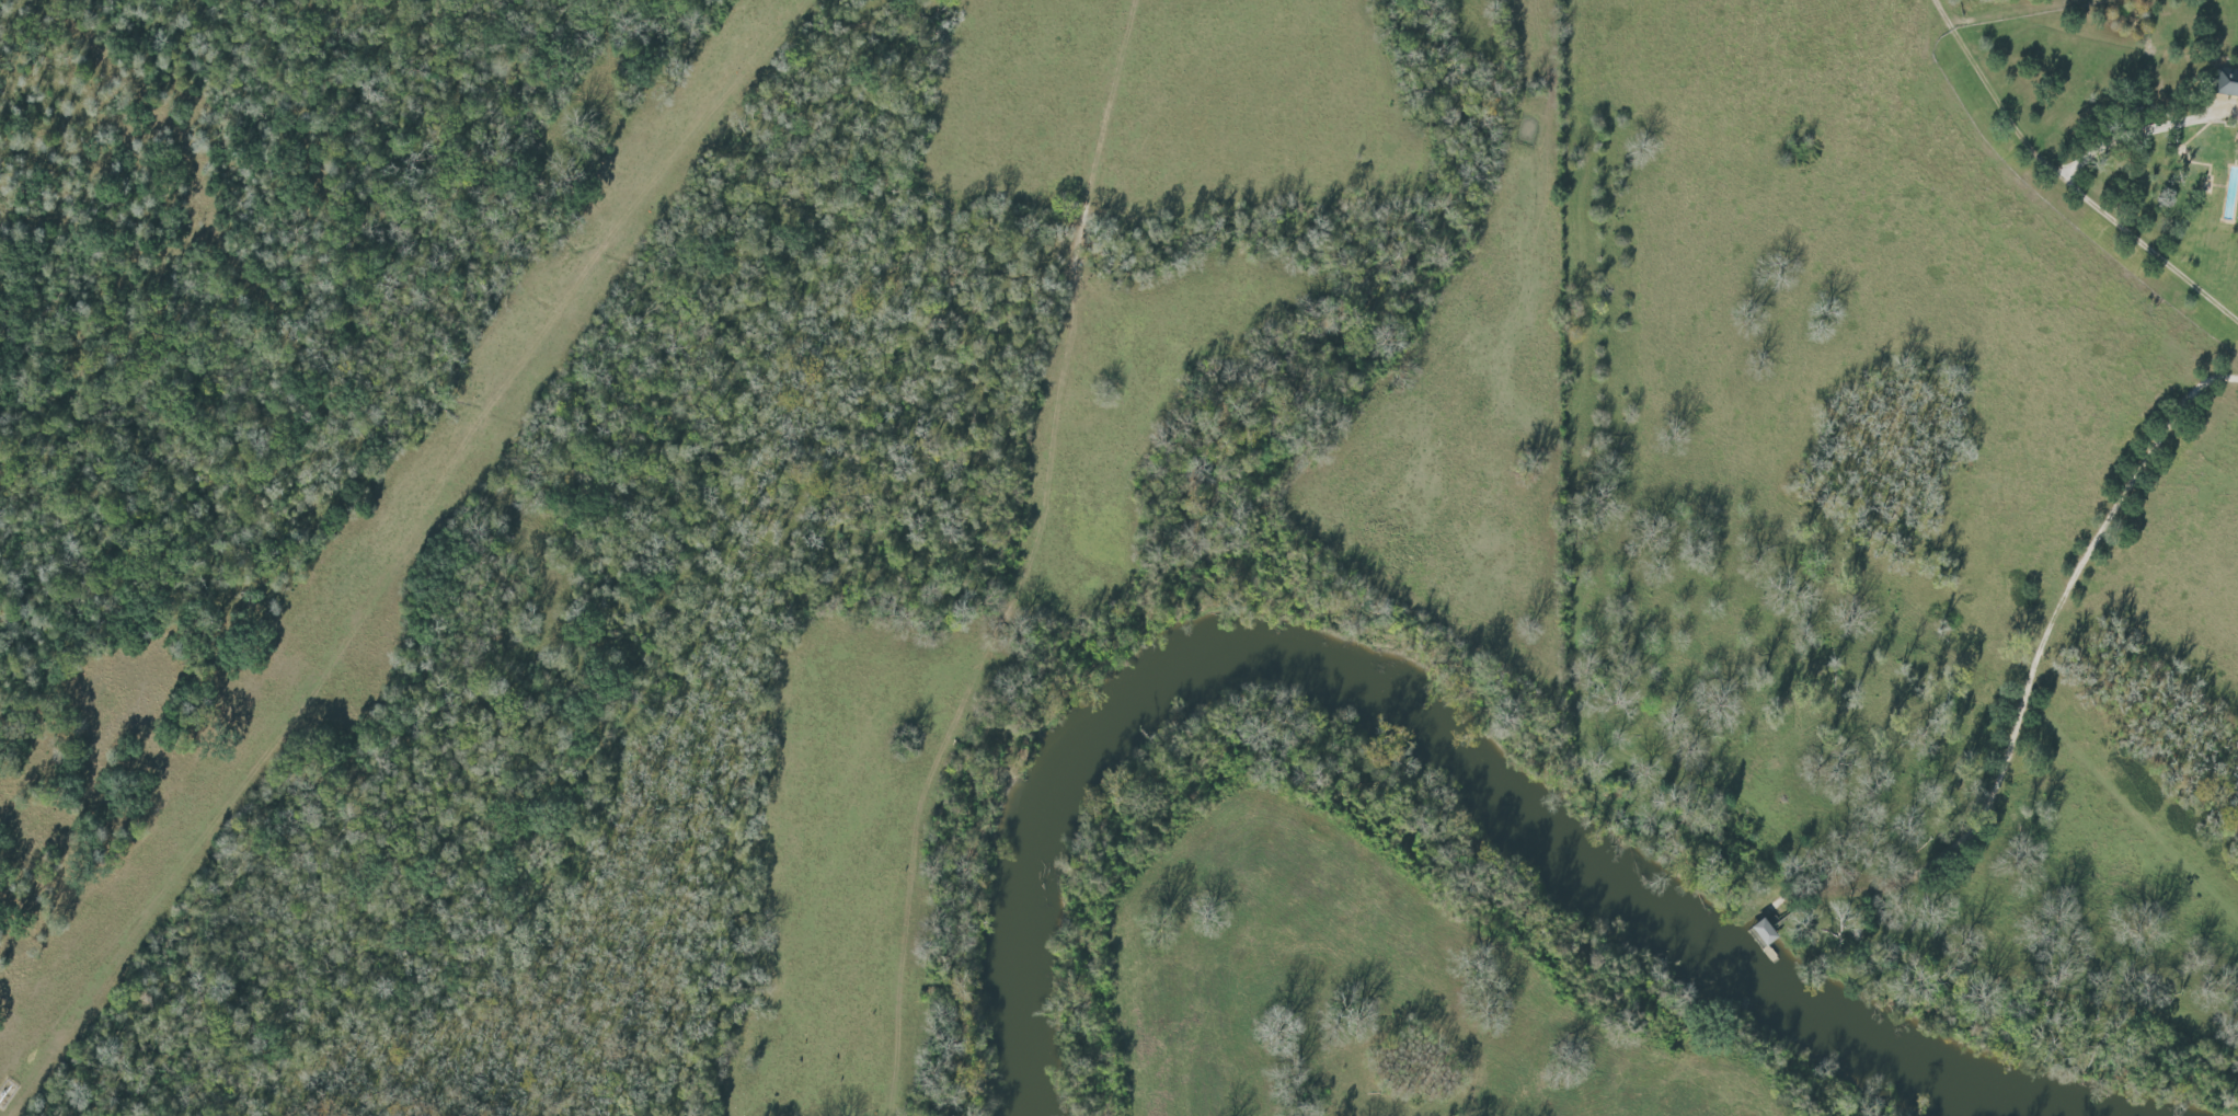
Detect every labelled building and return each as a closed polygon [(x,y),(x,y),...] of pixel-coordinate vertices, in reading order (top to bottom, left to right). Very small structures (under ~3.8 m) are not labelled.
[(2216,78),(2215,92),(2237,95),(2237,80),(2216,78)]
